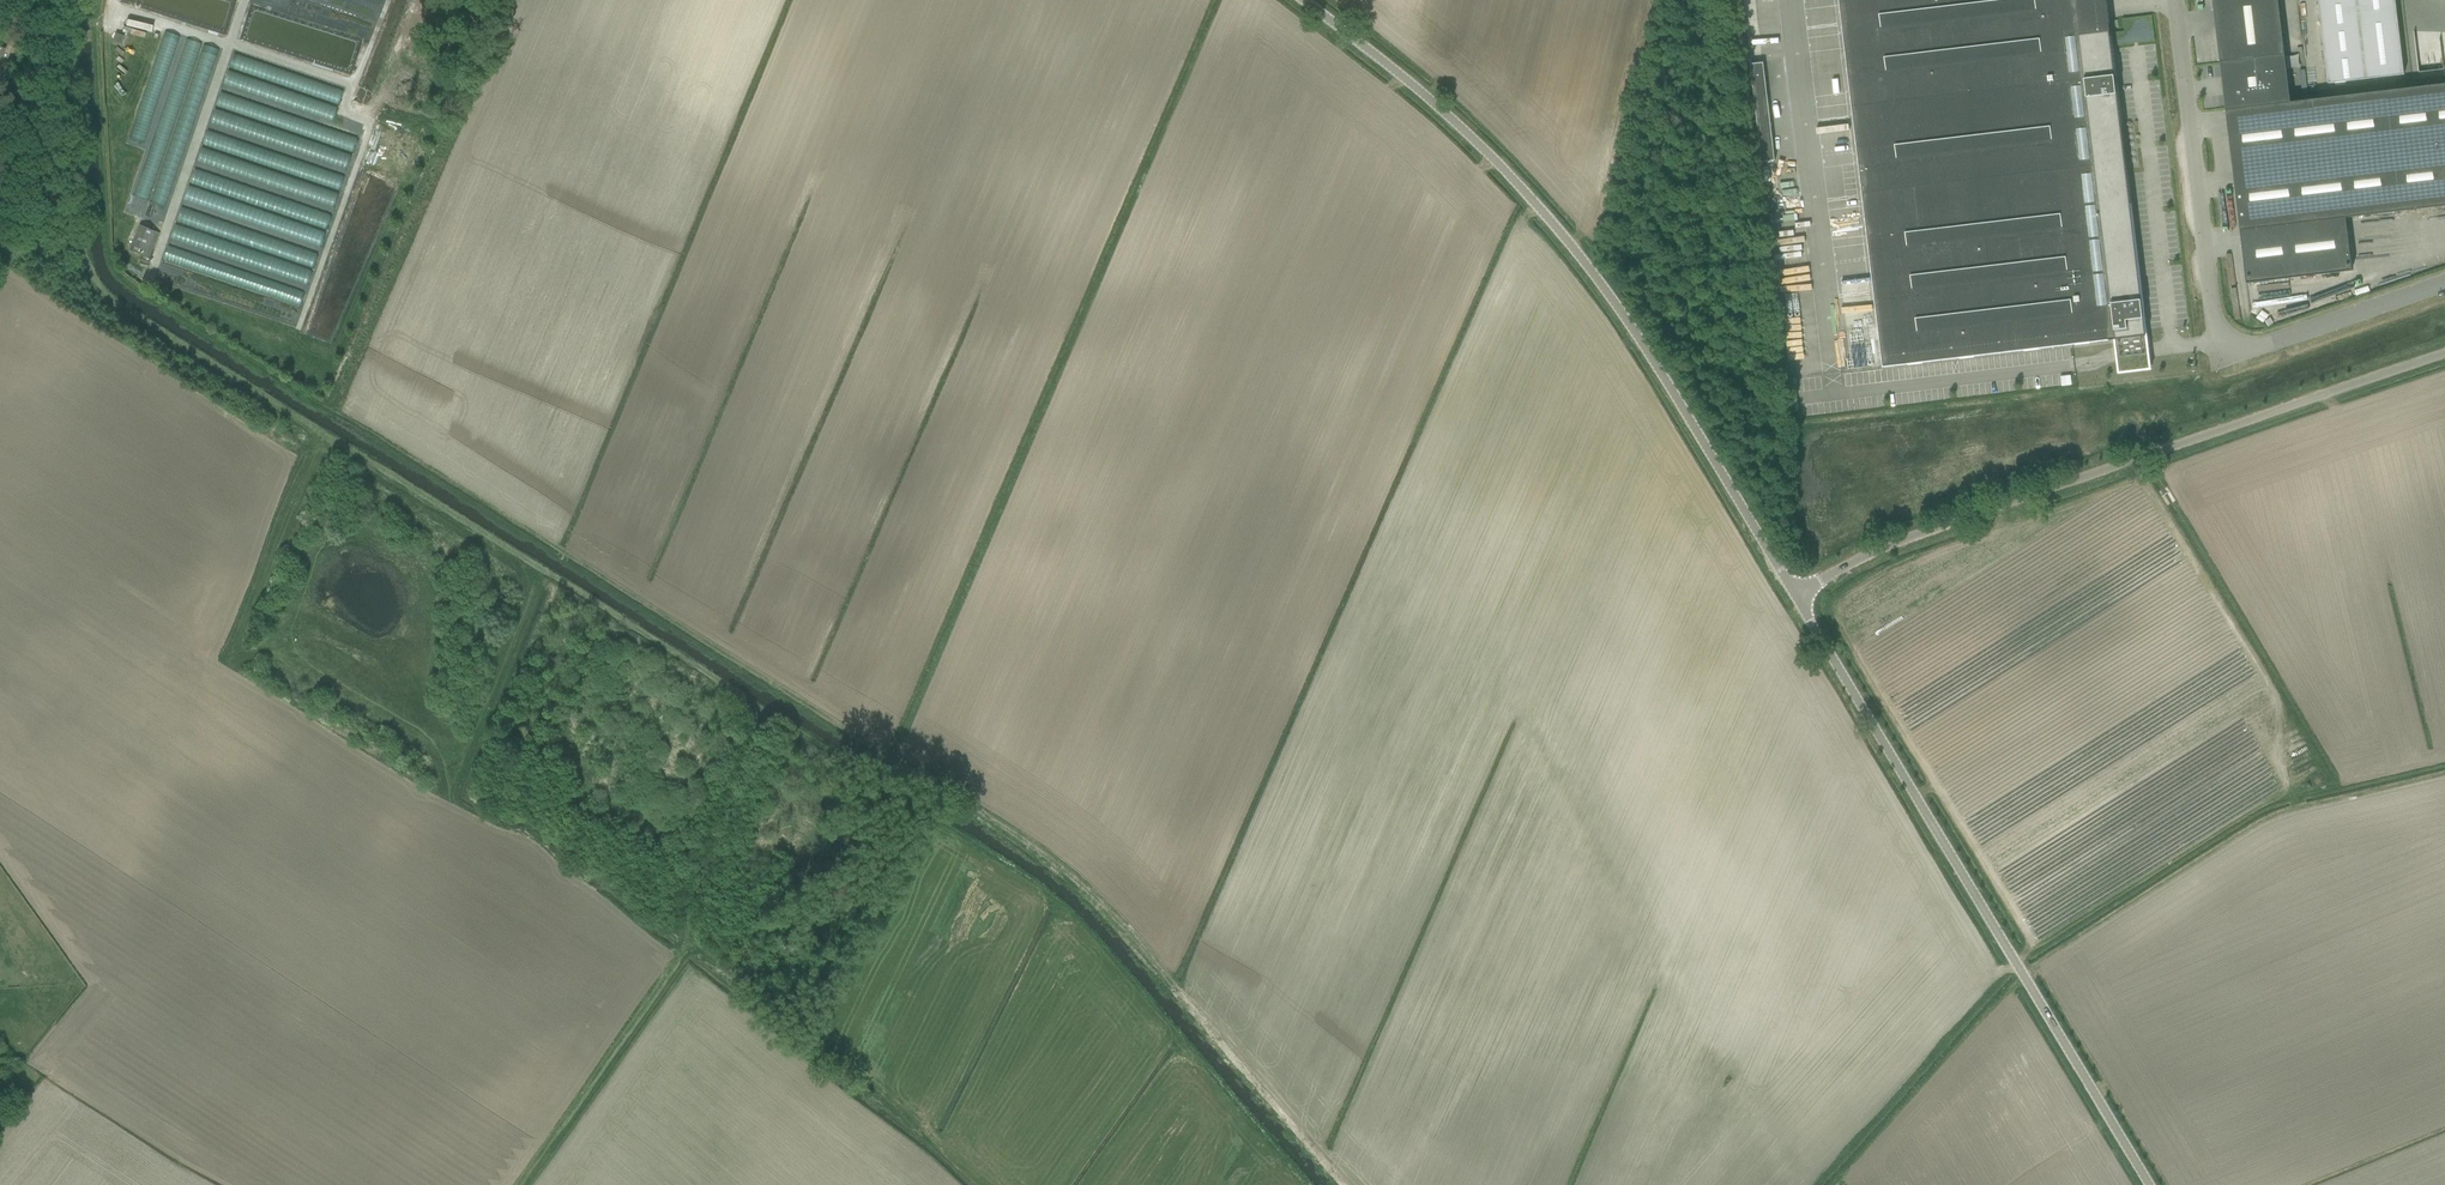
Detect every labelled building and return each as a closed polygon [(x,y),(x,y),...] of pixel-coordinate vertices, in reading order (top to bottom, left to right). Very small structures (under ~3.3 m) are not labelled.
[(1883,367),(2146,336),(2106,0),(1839,0),(1883,367)] [(2278,0),(2213,0),(2240,231),(2346,218),(2444,206),(2444,84),(2290,103),(2278,0)] [(2328,84),(2404,74),(2395,0),(2318,0),(2328,84)] [(2154,40),(2151,16),(2123,20),(2125,32),(2115,33),(2117,45),(2154,40)] [(162,30),(132,138),(146,142),(176,34),(162,30)] [(116,33),(113,41),(121,44),(124,36),(116,33)] [(168,221),(215,47),(200,43),(200,42),(182,37),(134,212),(147,215),(168,221)] [(1763,62),(1751,64),(1761,146),(1773,145),(1763,62)] [(2311,93),(2312,100),(2328,97),(2327,90),(2311,93)] [(293,216),(297,202),(195,169),(190,183),(293,216)] [(326,229),(189,187),(185,200),(322,242),(326,229)] [(302,306),(313,267),(315,267),(320,249),(181,209),(177,224),(176,224),(171,241),(280,272),(278,280),(166,248),(162,262),(157,280),(241,304),(254,308),(253,309),(260,311),(261,306),(267,308),(270,297),(302,306)] [(2240,231),(2246,284),(2352,271),(2346,218),(2240,231)] [(129,250),(149,259),(161,234),(141,224),(129,250)] [(2330,281),(2352,277),(2351,271),(2329,276),(2330,281)]
